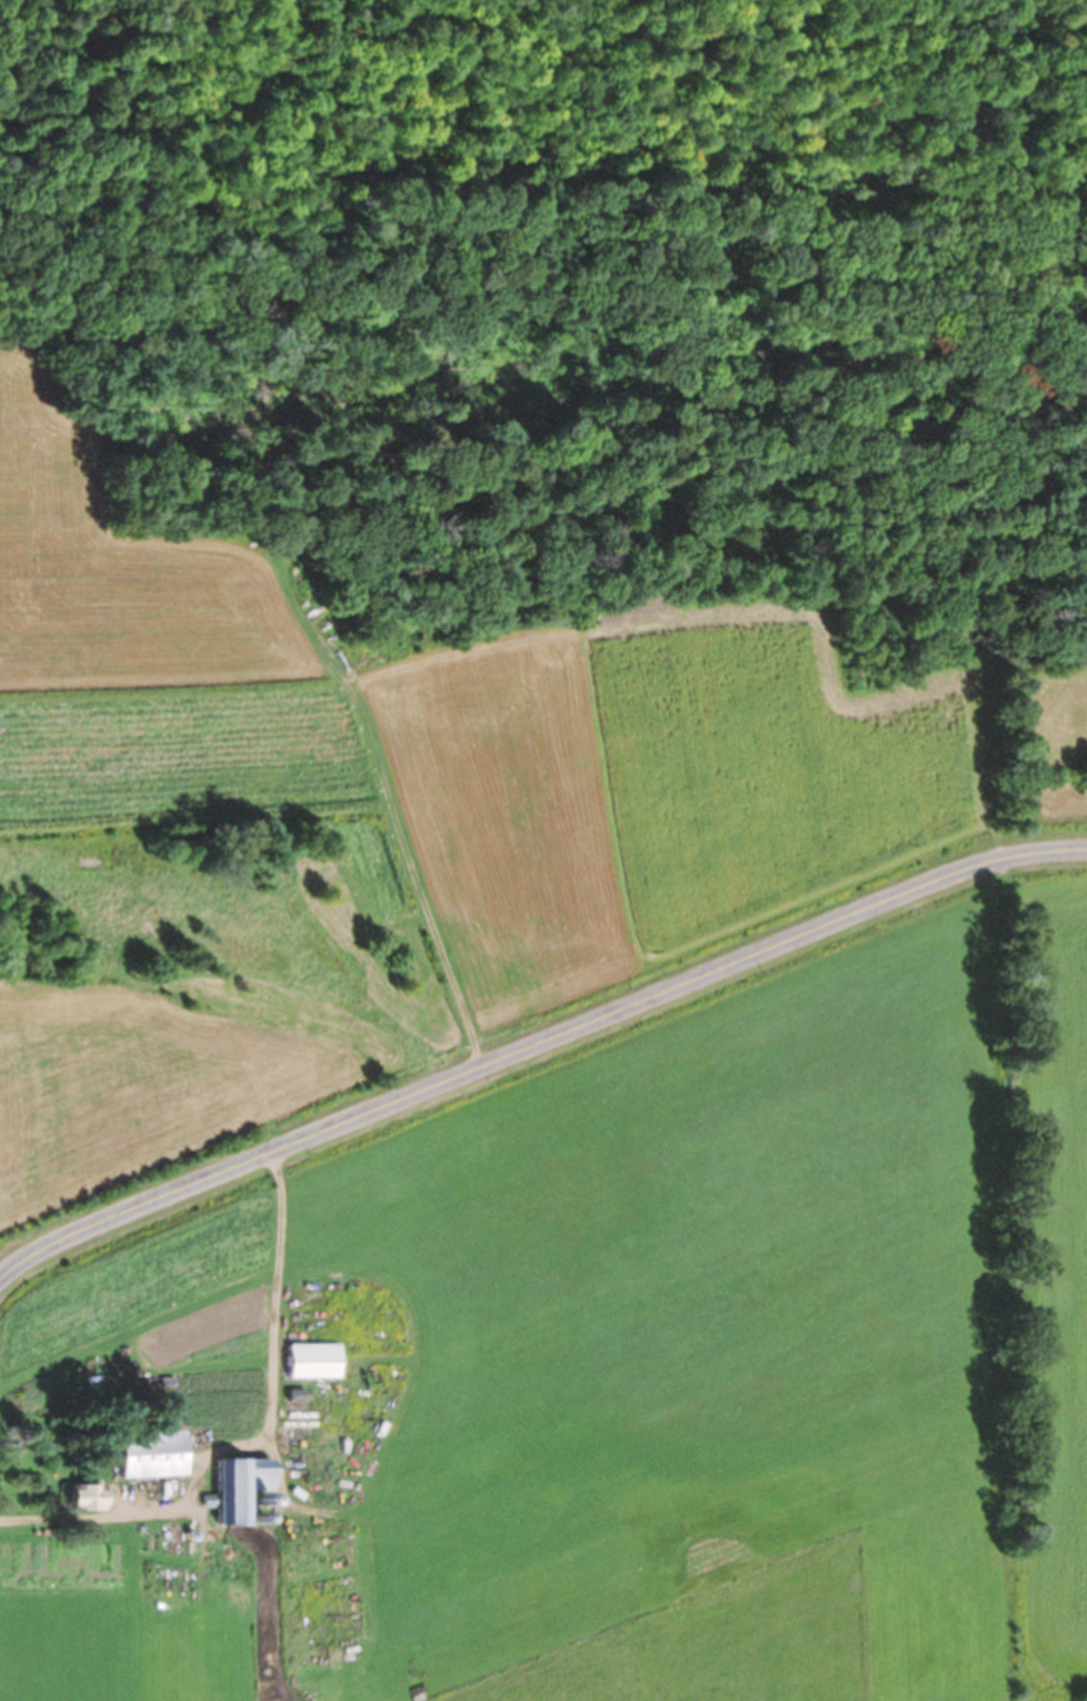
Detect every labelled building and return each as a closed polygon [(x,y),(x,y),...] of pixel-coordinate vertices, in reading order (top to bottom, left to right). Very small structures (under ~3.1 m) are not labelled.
[(291,1342),(291,1378),(344,1378),(344,1342),(291,1342)] [(291,1425),(326,1425),(326,1406),(291,1406),(291,1425)] [(125,1477),(191,1475),(190,1430),(124,1432),(125,1477)] [(223,1457),(223,1523),(255,1523),(255,1488),(279,1488),(279,1457),(223,1457)] [(73,1484),(73,1509),(110,1509),(110,1484),(73,1484)]
